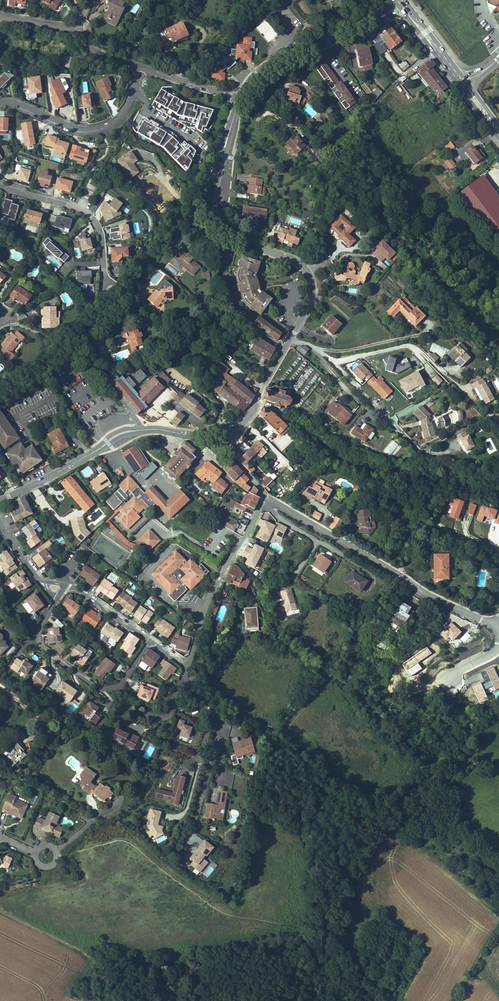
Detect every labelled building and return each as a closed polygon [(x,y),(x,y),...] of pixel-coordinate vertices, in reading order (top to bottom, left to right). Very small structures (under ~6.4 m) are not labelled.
[(57,0),(41,0),(41,1),(42,2),(43,2),(44,2),(44,1),(48,4),(47,6),(55,10),(60,2),(57,0)] [(124,8),(122,7),(124,3),(120,1),(119,0),(109,0),(109,2),(107,6),(109,7),(110,10),(107,11),(105,12),(106,15),(106,17),(113,20),(115,17),(118,18),(120,12),(122,13),(124,8)] [(296,2),(307,17),(313,13),(303,0),(299,0),(296,2)] [(489,3),(497,7),(498,10),(498,0),(488,0),(489,3)] [(116,26),(122,13),(120,12),(118,18),(115,17),(113,20),(106,17),(104,21),(116,26)] [(269,42),(278,34),(265,19),(256,27),(269,42)] [(376,43),(372,45),(380,55),(387,50),(383,44),(396,35),(385,21),(373,27),(373,28),(369,30),(370,32),(371,36),(376,43)] [(187,35),(182,24),(164,32),(167,39),(169,38),(172,37),(172,38),(173,38),(174,40),(187,35)] [(383,44),(387,50),(388,51),(390,50),(401,42),(396,35),(383,44)] [(249,52),(249,48),(254,48),(255,42),(251,42),(251,38),(244,38),(243,45),(237,45),(237,50),(229,49),(222,55),(225,58),(221,61),(216,61),(215,68),(213,68),(212,77),(217,78),(222,78),(222,72),(227,68),(223,64),(231,57),(235,61),(239,57),(245,58),(245,60),(248,60),(251,58),(251,55),(249,55),(249,52)] [(372,64),(368,48),(357,51),(359,59),(357,59),(359,67),(362,66),(372,64)] [(70,68),(71,58),(65,57),(61,56),(60,63),(64,64),(63,67),(70,68)] [(344,90),(344,89),(339,83),(331,75),(322,59),(313,64),(324,80),(328,77),(331,81),(327,84),(346,109),(355,103),(348,93),(348,92),(347,91),(346,91),(345,92),(344,91),(344,90)] [(439,77),(431,68),(435,65),(431,59),(417,70),(429,85),(439,77)] [(399,66),(403,70),(409,65),(404,60),(399,66)] [(5,73),(0,77),(0,78),(6,84),(10,79),(5,73)] [(41,93),(39,77),(28,79),(29,87),(30,94),(27,95),(28,99),(37,98),(36,93),(41,93)] [(114,97),(109,87),(111,86),(107,77),(96,83),(105,102),(114,97)] [(450,92),(439,77),(429,85),(439,97),(441,96),(442,98),(445,95),(450,92)] [(51,98),(56,109),(66,104),(61,94),(65,92),(64,90),(68,88),(65,80),(60,82),(55,84),(53,82),(50,84),(52,89),(50,90),(53,97),(51,98)] [(287,96),(286,100),(290,102),(289,104),(293,105),(295,101),(299,102),(301,96),(298,96),(300,91),(298,89),(290,86),(288,93),(287,96)] [(372,98),(379,90),(377,88),(370,96),(372,98)] [(212,113),(207,111),(207,109),(192,105),(192,107),(186,106),(186,103),(183,103),(182,105),(177,102),(179,100),(161,90),(154,101),(176,114),(198,121),(199,117),(200,118),(196,129),(201,132),(203,127),(205,128),(208,123),(205,122),(206,118),(209,119),(212,113)] [(370,96),(368,98),(372,103),(375,101),(382,92),(379,90),(372,98),(370,96)] [(304,98),(302,100),(304,101),(305,101),(306,100),(308,101),(312,96),(307,93),(303,98),(304,98)] [(92,103),(92,95),(78,97),(79,108),(87,108),(86,106),(90,105),(92,103)] [(303,109),(312,118),(318,112),(309,103),(303,109)] [(315,129),(322,120),(318,117),(311,126),(315,129)] [(144,121),(137,132),(163,147),(183,168),(184,166),(188,170),(195,152),(190,146),(182,155),(180,154),(184,150),(171,136),(155,127),(156,126),(152,123),(151,124),(153,125),(153,126),(144,121)] [(35,144),(31,122),(21,124),(25,146),(35,144)] [(156,126),(155,127),(171,136),(184,150),(180,154),(182,155),(190,146),(188,144),(187,145),(185,146),(183,143),(181,144),(172,135),(156,126)] [(66,154),(69,145),(58,141),(56,140),(56,138),(48,135),(45,145),(53,148),(54,150),(56,151),(62,153),(66,154)] [(287,143),(288,145),(294,152),(296,154),(304,146),(297,138),(294,141),(292,138),(287,143)] [(454,147),(450,142),(444,146),(448,151),(454,147)] [(294,152),(288,145),(285,147),(291,154),(294,152)] [(86,163),(88,154),(79,152),(80,148),(73,146),(69,158),(86,163)] [(484,156),(482,154),(479,156),(472,146),(465,152),(475,165),(479,162),(478,161),(484,156)] [(127,154),(133,162),(132,162),(133,164),(137,161),(131,152),(127,154)] [(133,164),(132,162),(133,162),(127,154),(118,160),(130,178),(138,172),(133,164)] [(456,166),(450,158),(445,162),(451,170),(456,166)] [(27,182),(31,167),(21,164),(17,179),(27,182)] [(50,181),(52,174),(42,171),(41,177),(40,177),(39,180),(40,180),(39,183),(44,185),(44,184),(47,184),(48,181),(50,181)] [(170,196),(151,174),(143,182),(146,185),(151,191),(160,197),(158,199),(162,203),(170,196)] [(261,187),(263,176),(250,175),(249,185),(250,186),(249,194),(264,195),(265,187),(261,187)] [(483,177),(460,194),(491,235),(498,229),(498,198),(483,177)] [(70,192),(73,182),(57,178),(54,188),(70,192)] [(12,201),(5,199),(1,213),(8,215),(7,218),(15,220),(19,206),(12,204),(12,201)] [(116,213),(122,205),(114,199),(109,206),(104,202),(100,209),(105,213),(103,215),(106,222),(117,217),(116,213)] [(266,222),(267,210),(246,207),(245,214),(251,215),(252,216),(259,217),(258,221),(266,222)] [(45,220),(48,212),(41,210),(40,214),(27,210),(24,219),(40,224),(41,219),(45,220)] [(70,219),(70,218),(59,215),(59,217),(56,216),(56,217),(52,215),(50,222),(54,224),(53,227),(63,230),(64,228),(69,229),(71,224),(68,224),(70,219)] [(355,228),(345,219),(346,218),(341,215),(330,228),(339,236),(338,237),(349,248),(355,241),(349,235),(355,228)] [(355,227),(346,218),(345,219),(355,228),(355,227)] [(138,221),(132,222),(134,234),(141,233),(138,221)] [(134,238),(131,225),(126,226),(125,223),(121,224),(121,225),(121,227),(119,227),(110,229),(111,233),(109,233),(110,239),(112,238),(113,241),(122,239),(122,240),(134,238)] [(274,240),(273,243),(282,245),(284,240),(288,241),(293,243),(298,244),(300,239),(298,238),(298,236),(296,235),(297,231),(290,229),(289,233),(284,231),(283,233),(279,232),(276,241),(274,240)] [(92,249),(89,239),(86,239),(85,238),(84,237),(86,235),(83,232),(77,238),(80,242),(82,251),(92,249)] [(59,248),(48,238),(43,244),(46,246),(59,258),(64,263),(69,257),(62,251),(59,248)] [(184,247),(186,242),(178,238),(176,243),(184,247)] [(377,258),(388,247),(381,241),(376,246),(379,249),(377,251),(374,255),(377,258)] [(59,258),(46,246),(45,248),(58,259),(59,258)] [(128,257),(128,254),(130,254),(130,247),(113,248),(113,254),(111,255),(112,262),(117,262),(122,257),(128,257)] [(390,258),(394,253),(388,247),(377,258),(381,262),(385,258),(387,256),(390,258)] [(182,251),(175,259),(193,275),(200,267),(191,259),(192,259),(188,254),(187,255),(182,251)] [(257,286),(256,283),(257,281),(256,278),(256,275),(257,271),(256,270),(257,267),(258,267),(259,263),(242,257),(240,261),(241,261),(240,264),(239,265),(237,272),(238,275),(235,276),(242,298),(244,298),(245,300),(244,302),(260,315),(271,299),(268,297),(267,298),(264,296),(264,294),(261,292),(259,290),(258,286),(257,286)] [(365,279),(368,272),(369,273),(370,269),(368,269),(370,265),(365,262),(362,269),(362,270),(359,275),(356,276),(354,275),(354,274),(355,273),(354,271),(353,270),(353,269),(354,267),(353,264),(351,263),(348,264),(347,266),(348,269),(347,271),(348,271),(344,273),(343,276),(337,272),(335,281),(345,281),(346,279),(350,281),(350,280),(354,281),(353,283),(358,286),(360,282),(363,284),(365,280),(365,279)] [(90,284),(89,271),(85,272),(85,267),(76,268),(77,285),(90,284)] [(172,295),(172,288),(171,288),(172,286),(165,280),(157,291),(156,291),(148,300),(157,307),(160,303),(160,302),(163,298),(164,298),(164,296),(172,295)] [(139,292),(146,285),(144,283),(141,287),(140,288),(139,287),(137,290),(139,292)] [(31,296),(28,293),(17,286),(10,296),(14,299),(15,297),(25,305),(31,296)] [(160,303),(162,304),(166,300),(173,299),(172,295),(164,296),(164,298),(163,298),(160,302),(160,303)] [(424,316),(403,296),(388,311),(393,316),(399,310),(415,325),(424,316)] [(55,317),(59,317),(59,312),(55,312),(55,307),(41,308),(42,315),(44,315),(45,328),(50,327),(50,325),(55,324),(55,317)] [(59,323),(59,317),(55,317),(55,324),(50,325),(50,327),(55,327),(59,323)] [(282,334),(258,317),(253,323),(277,341),(282,334)] [(340,325),(331,317),(322,326),(326,330),(327,328),(333,333),(340,325)] [(142,337),(139,329),(126,333),(128,338),(129,341),(132,340),(135,347),(142,345),(139,337),(142,337)] [(8,338),(2,346),(3,347),(4,348),(1,352),(10,362),(15,355),(11,352),(20,341),(21,341),(25,338),(17,331),(14,335),(12,333),(9,336),(8,338)] [(92,350),(102,342),(97,336),(87,344),(92,350)] [(269,360),(275,349),(257,338),(251,349),(269,360)] [(467,350),(460,343),(457,346),(464,353),(467,350)] [(304,355),(308,349),(304,346),(299,346),(297,349),(304,355)] [(457,346),(449,354),(456,360),(455,361),(461,367),(470,358),(464,353),(457,346)] [(439,358),(428,352),(427,354),(435,362),(439,358)] [(387,356),(384,368),(406,374),(409,361),(401,359),(399,364),(394,363),(396,358),(387,356)] [(229,369),(218,361),(219,376),(218,376),(220,377),(232,387),(231,389),(244,400),(245,399),(249,403),(253,397),(246,391),(246,390),(235,382),(236,382),(225,374),(229,369)] [(361,363),(352,371),(363,384),(373,375),(361,363)] [(136,414),(164,388),(154,378),(138,395),(132,389),(135,386),(136,386),(146,377),(140,370),(130,379),(128,377),(124,381),(122,383),(116,376),(110,381),(121,393),(136,414)] [(170,380),(161,371),(154,378),(164,388),(170,380)] [(425,385),(420,377),(418,378),(415,373),(399,382),(401,386),(400,386),(402,389),(403,389),(405,393),(419,385),(420,388),(425,385)] [(124,381),(117,374),(116,376),(122,383),(124,381)] [(438,386),(442,382),(436,376),(432,379),(438,386)] [(232,387),(220,377),(218,379),(211,388),(218,393),(235,407),(236,406),(241,412),(249,403),(245,399),(244,400),(231,389),(232,387)] [(386,388),(387,387),(382,381),(383,380),(380,377),(376,380),(373,377),(368,381),(384,399),(391,393),(386,388)] [(494,400),(482,378),(472,384),(481,401),(483,400),(485,404),(494,400)] [(291,400),(290,397),(290,396),(289,396),(291,391),(286,389),(285,392),(280,390),(279,390),(279,391),(278,394),(274,392),(270,391),(270,390),(269,390),(269,391),(266,390),(266,389),(265,389),(265,390),(262,398),(262,399),(262,400),(263,400),(263,399),(266,400),(266,401),(270,402),(271,403),(271,402),(275,403),(274,406),(274,405),(273,406),(274,406),(274,407),(275,407),(279,408),(280,409),(280,408),(281,406),(285,407),(285,409),(286,408),(286,407),(290,405),(290,406),(291,405),(290,404),(291,401),(292,401),(292,400),(291,400)] [(179,403),(185,396),(179,392),(173,399),(179,403)] [(199,403),(186,394),(185,396),(179,403),(192,412),(197,405),(199,403)] [(155,419),(166,405),(155,396),(150,403),(152,405),(146,412),(155,419)] [(351,416),(338,404),(337,405),(333,402),(326,411),(343,425),(351,416)] [(199,418),(205,411),(197,405),(192,412),(199,418)] [(421,406),(413,413),(421,421),(423,420),(424,424),(421,424),(423,434),(429,432),(429,434),(434,433),(431,422),(430,422),(428,422),(428,419),(430,419),(429,416),(430,415),(421,406)] [(263,408),(258,414),(267,422),(273,414),(266,409),(263,408)] [(217,416),(216,415),(216,414),(211,410),(207,414),(213,419),(217,416)] [(10,425),(9,426),(6,422),(7,422),(5,418),(2,420),(0,417),(3,415),(0,412),(0,442),(1,442),(3,441),(7,446),(19,439),(10,425)] [(177,426),(184,417),(179,412),(171,421),(177,426)] [(76,432),(71,423),(65,426),(70,435),(76,432)] [(365,442),(373,429),(365,424),(364,424),(363,424),(360,429),(356,426),(351,433),(365,442)] [(68,446),(59,429),(48,435),(54,446),(51,447),(53,452),(62,448),(62,449),(68,446)] [(247,430),(238,441),(241,443),(251,448),(256,443),(251,439),(254,436),(247,430)] [(475,447),(468,435),(467,436),(464,431),(455,436),(458,441),(460,440),(466,451),(475,447)] [(173,457),(162,469),(169,474),(171,473),(173,476),(173,478),(176,480),(180,475),(183,478),(185,476),(183,474),(188,469),(187,469),(191,465),(190,464),(198,454),(195,451),(195,450),(184,441),(180,445),(181,447),(176,452),(175,451),(171,456),(173,457)] [(258,441),(256,443),(251,448),(256,454),(256,453),(262,448),(263,446),(258,441)] [(122,453),(134,445),(138,451),(140,450),(135,443),(121,452),(122,453)] [(251,448),(241,443),(235,449),(236,456),(239,461),(251,448)] [(35,459),(36,455),(35,454),(36,453),(31,447),(28,449),(26,451),(23,451),(23,448),(20,444),(8,453),(12,458),(10,459),(18,471),(19,470),(22,474),(37,463),(36,462),(37,462),(35,459)] [(150,464),(140,450),(138,451),(134,445),(122,453),(136,473),(139,470),(140,473),(138,475),(144,480),(157,468),(152,462),(150,464)] [(251,448),(239,461),(248,470),(252,466),(248,462),(256,454),(251,448)] [(260,457),(266,452),(262,448),(256,453),(260,457)] [(227,473),(235,465),(231,460),(223,468),(227,473)] [(207,461),(195,474),(200,478),(203,475),(205,477),(208,480),(216,469),(207,461)] [(243,473),(239,469),(235,465),(227,473),(234,481),(243,473)] [(216,469),(208,480),(214,484),(212,486),(222,494),(228,486),(224,483),(225,482),(218,478),(222,473),(216,469)] [(249,480),(243,473),(234,481),(247,492),(251,487),(248,484),(247,486),(245,484),(249,480)] [(98,478),(90,483),(96,492),(110,483),(105,475),(99,479),(98,478)] [(85,495),(69,476),(61,483),(77,502),(85,495)] [(266,487),(272,481),(268,477),(262,483),(266,487)] [(156,504),(162,498),(151,487),(144,493),(131,479),(128,482),(126,479),(121,484),(124,486),(121,489),(120,488),(106,502),(114,510),(119,505),(122,508),(120,511),(123,514),(118,519),(127,529),(140,517),(137,514),(143,508),(144,509),(147,506),(150,509),(156,504)] [(324,503),(331,490),(316,482),(312,489),(309,487),(303,494),(311,499),(312,497),(313,495),(315,497),(314,498),(324,503)] [(236,502),(234,506),(244,511),(246,508),(246,505),(254,509),(259,498),(255,495),(257,491),(257,490),(254,486),(249,495),(246,494),(242,502),(240,505),(236,503),(236,502)] [(175,513),(189,500),(180,490),(166,503),(175,513)] [(89,500),(85,495),(77,502),(81,506),(89,500)] [(24,496),(15,500),(18,507),(21,508),(20,511),(17,510),(10,513),(15,522),(32,514),(24,496)] [(56,505),(50,496),(46,499),(52,508),(56,505)] [(175,513),(166,503),(162,498),(156,504),(170,518),(175,513)] [(459,513),(461,514),(463,509),(461,508),(463,502),(452,499),(450,504),(454,506),(450,516),(457,518),(459,513)] [(85,512),(93,505),(89,500),(81,506),(85,512)] [(194,502),(192,504),(203,511),(207,506),(199,500),(198,501),(197,503),(194,502)] [(473,516),(476,505),(471,504),(467,514),(473,516)] [(119,505),(114,510),(103,521),(127,546),(132,547),(135,548),(144,546),(141,542),(135,544),(129,542),(109,521),(120,511),(122,508),(119,505)] [(369,536),(374,528),(373,521),(371,521),(369,509),(356,511),(359,524),(361,523),(361,527),(359,530),(359,531),(364,534),(364,533),(369,536)] [(318,520),(321,515),(314,511),(312,516),(318,520)] [(90,534),(85,529),(82,516),(81,517),(83,527),(81,528),(82,530),(87,536),(90,534)] [(83,527),(81,517),(71,519),(74,535),(81,542),(87,536),(82,530),(81,528),(83,527)] [(336,532),(343,521),(336,517),(330,528),(336,532)] [(233,532),(238,524),(228,518),(223,526),(233,532)] [(274,526),(264,521),(261,527),(256,537),(264,541),(267,534),(270,536),(271,534),(271,532),(274,533),(274,535),(281,539),(287,528),(276,523),(274,526)] [(29,524),(22,529),(29,538),(27,540),(28,541),(27,542),(32,548),(40,542),(35,535),(36,533),(29,524)] [(149,551),(160,541),(149,530),(138,540),(141,542),(144,546),(149,551)] [(429,548),(432,542),(428,540),(427,542),(422,539),(421,539),(419,542),(425,545),(429,548)] [(48,541),(37,549),(40,553),(32,559),(39,567),(52,558),(51,557),(54,552),(49,546),(51,545),(50,544),(48,541)] [(419,542),(416,548),(422,551),(425,545),(419,542)] [(258,559),(263,549),(255,545),(252,550),(246,547),(244,551),(258,559)] [(10,558),(11,558),(6,550),(0,554),(0,558),(4,563),(0,565),(5,571),(4,572),(7,576),(17,568),(12,561),(10,558)] [(190,589),(209,572),(201,564),(198,567),(190,559),(187,563),(175,550),(166,560),(171,565),(157,579),(164,586),(163,586),(170,594),(168,595),(174,601),(175,601),(176,601),(186,591),(186,589),(185,587),(187,586),(190,589)] [(254,568),(258,559),(244,551),(242,556),(248,559),(245,564),(254,568)] [(323,573),(329,564),(323,559),(324,558),(320,555),(313,566),(323,573)] [(448,578),(447,555),(434,556),(435,578),(448,578)] [(157,579),(171,565),(166,560),(151,574),(163,586),(164,586),(157,579)] [(232,565),(225,581),(230,583),(231,580),(239,584),(244,575),(237,567),(232,565)] [(100,576),(86,566),(80,574),(85,578),(83,579),(93,586),(100,576)] [(361,591),(367,581),(352,571),(345,582),(352,587),(353,586),(361,591)] [(16,574),(10,578),(12,582),(14,581),(17,586),(16,587),(18,591),(22,589),(23,590),(31,585),(27,579),(25,579),(24,579),(20,573),(16,575),(16,574)] [(239,584),(238,587),(245,590),(244,592),(246,595),(249,589),(248,588),(247,586),(249,582),(244,575),(239,584)] [(104,579),(96,591),(99,593),(101,591),(101,590),(107,594),(106,595),(112,599),(118,591),(112,587),(107,584),(108,582),(104,579)] [(296,610),(291,589),(281,591),(286,612),(296,610)] [(131,599),(132,598),(123,592),(115,602),(119,604),(120,603),(125,607),(124,608),(131,613),(137,603),(131,599)] [(35,594),(26,600),(35,612),(44,606),(38,598),(35,594)] [(68,598),(61,606),(75,616),(81,607),(68,598)] [(212,622),(220,602),(217,601),(209,620),(212,622)] [(401,629),(409,616),(406,615),(404,613),(408,607),(401,602),(386,628),(393,633),(397,626),(401,629)] [(140,606),(133,616),(140,620),(141,619),(146,623),(153,614),(147,610),(146,611),(143,608),(140,606)] [(89,608),(78,624),(81,626),(84,623),(87,625),(88,623),(94,628),(101,619),(95,615),(91,612),(92,611),(89,608)] [(257,627),(256,608),(251,609),(248,609),(245,609),(246,628),(257,627)] [(159,618),(152,628),(156,630),(157,629),(160,631),(168,637),(175,628),(159,618)] [(57,619),(54,622),(60,628),(63,626),(57,619)] [(117,642),(123,634),(115,628),(114,629),(114,630),(112,628),(113,628),(107,624),(100,633),(108,638),(110,636),(117,642)] [(47,637),(48,644),(62,642),(61,635),(59,635),(58,628),(48,629),(48,634),(49,637),(47,637)] [(179,628),(172,638),(173,638),(177,640),(176,643),(175,648),(187,651),(189,644),(188,643),(189,639),(179,636),(180,632),(181,629),(179,628)] [(134,647),(139,639),(130,633),(124,640),(126,642),(121,649),(130,655),(135,648),(134,647)] [(374,646),(384,650),(387,643),(377,639),(374,646)] [(8,655),(13,648),(10,645),(5,652),(8,655)] [(72,645),(68,651),(76,657),(77,656),(79,658),(78,659),(85,663),(91,655),(86,651),(77,645),(76,647),(72,645)] [(160,657),(149,650),(141,661),(152,668),(160,657)] [(16,658),(10,668),(18,672),(19,670),(27,675),(32,666),(23,660),(19,658),(18,660),(16,658)] [(109,660),(106,658),(94,674),(102,679),(107,671),(109,673),(115,664),(114,663),(109,660)] [(26,659),(23,660),(32,666),(34,667),(34,664),(26,659)] [(163,668),(158,675),(166,680),(171,673),(175,668),(175,667),(163,659),(159,665),(163,668)] [(50,677),(39,670),(38,671),(49,679),(50,677)] [(42,690),(49,679),(38,671),(31,682),(42,690)] [(77,692),(62,681),(55,692),(70,702),(77,692)] [(142,682),(137,695),(149,700),(150,698),(155,699),(159,689),(142,682)] [(96,712),(98,708),(95,706),(89,702),(82,711),(85,713),(84,715),(88,717),(85,721),(93,727),(100,718),(94,714),(96,712)] [(189,737),(192,728),(183,725),(185,721),(180,720),(177,728),(182,729),(180,734),(189,737)] [(128,734),(116,728),(112,738),(134,749),(137,742),(139,738),(129,733),(128,734)] [(24,750),(21,748),(20,749),(15,743),(16,742),(17,741),(13,736),(2,747),(6,751),(6,752),(9,755),(5,759),(8,763),(7,764),(11,767),(18,760),(19,761),(26,755),(22,752),(24,750)] [(236,754),(231,756),(234,765),(239,764),(237,759),(243,758),(242,755),(241,753),(253,749),(251,741),(239,745),(238,742),(237,737),(231,739),(236,754)] [(150,764),(139,758),(137,762),(148,768),(150,764)] [(96,775),(86,767),(80,775),(83,778),(81,780),(80,783),(84,786),(82,789),(89,793),(91,790),(94,792),(93,793),(103,801),(107,796),(109,797),(113,793),(108,790),(109,788),(107,786),(104,786),(100,784),(97,788),(92,784),(91,785),(89,783),(96,775)] [(177,805),(180,794),(182,794),(183,791),(181,790),(184,781),(177,779),(173,793),(158,789),(156,796),(171,800),(170,803),(177,805)] [(222,820),(226,795),(223,795),(223,791),(217,790),(215,805),(213,806),(207,805),(205,818),(222,820)] [(9,794),(3,808),(9,811),(8,814),(12,816),(12,814),(14,811),(17,812),(16,813),(22,816),(27,805),(14,799),(15,797),(9,794)] [(157,824),(161,812),(150,809),(148,819),(149,819),(148,825),(150,830),(147,832),(150,836),(153,835),(156,832),(160,834),(161,831),(162,827),(158,825),(157,826),(156,825),(157,824)] [(22,816),(16,813),(17,812),(14,811),(12,814),(21,819),(22,816)] [(46,821),(38,818),(34,826),(42,830),(43,828),(47,830),(46,831),(59,837),(63,829),(57,826),(56,829),(49,825),(50,822),(55,824),(59,817),(49,812),(46,821)] [(156,832),(153,835),(155,839),(163,834),(161,831),(160,834),(156,832)] [(198,871),(206,861),(202,858),(204,855),(206,856),(213,848),(204,841),(198,849),(199,850),(197,853),(195,852),(190,859),(193,861),(191,865),(198,871)] [(1,864),(4,865),(4,867),(7,868),(12,858),(6,856),(5,859),(0,856),(0,864),(1,864)] [(199,872),(207,862),(206,861),(198,871),(199,872)]
